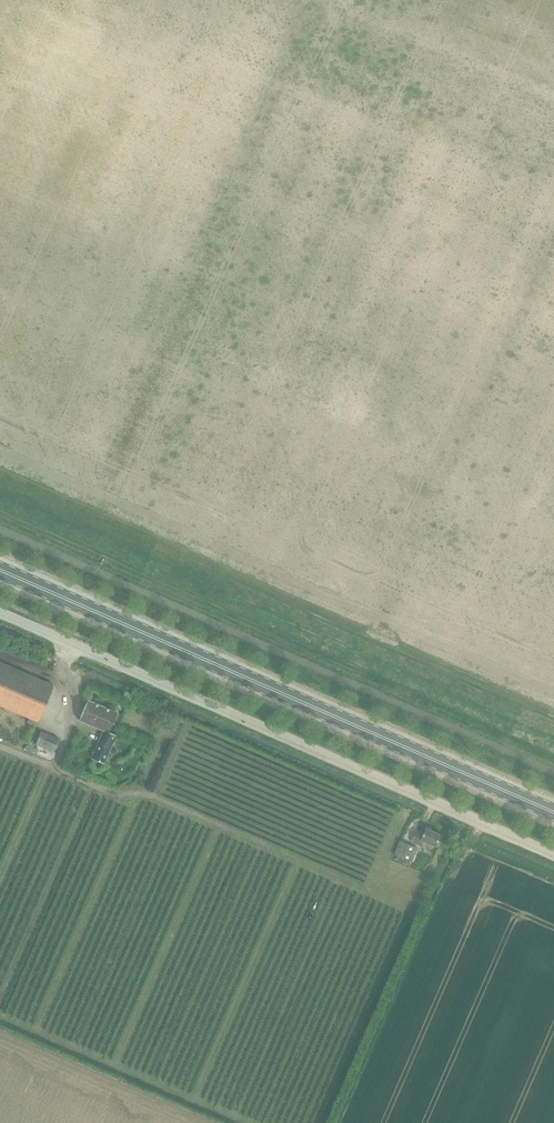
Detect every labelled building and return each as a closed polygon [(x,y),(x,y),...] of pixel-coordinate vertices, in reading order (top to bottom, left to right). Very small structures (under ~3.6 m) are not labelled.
[(29,718),(28,723),(36,727),(38,722),(49,695),(53,685),(0,662),(0,705),(29,718)] [(109,732),(113,723),(117,712),(88,700),(79,720),(104,730),(92,758),(104,764),(116,735),(109,732)] [(50,751),(54,752),(58,753),(61,744),(57,743),(59,737),(41,731),(36,745),(27,741),(25,748),(48,756),(50,751)] [(437,846),(438,845),(442,835),(427,828),(425,833),(417,830),(412,842),(422,846),(424,841),(437,846)] [(409,866),(417,848),(403,841),(395,859),(409,866)]
